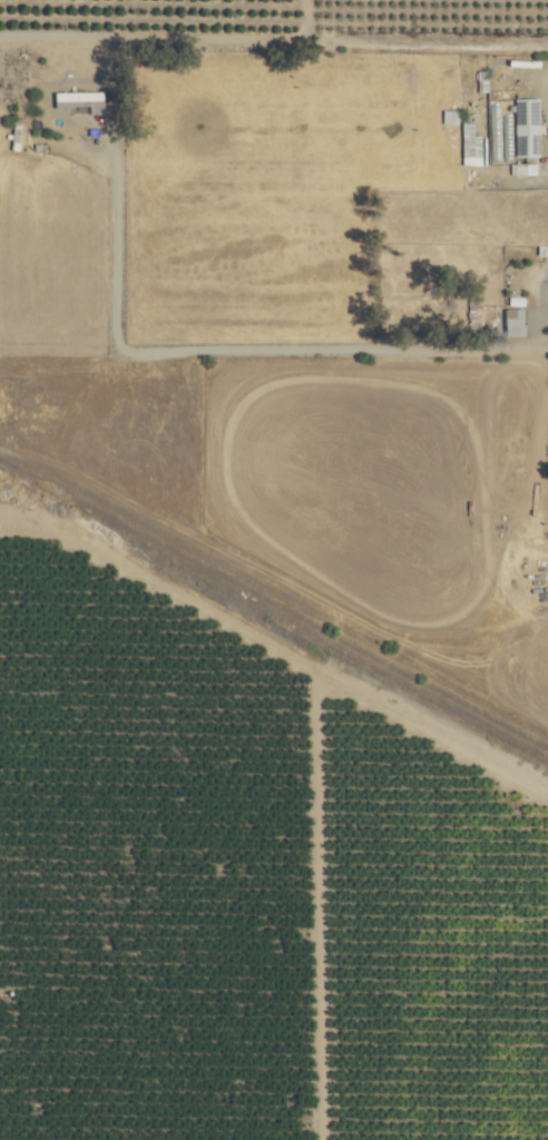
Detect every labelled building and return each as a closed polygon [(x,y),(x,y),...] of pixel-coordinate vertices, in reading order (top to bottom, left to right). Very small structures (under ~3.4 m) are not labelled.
[(100,92),(52,93),(53,108),(87,108),(87,115),(101,115),(100,92)] [(537,99),(513,99),(514,157),(538,157),(537,99)] [(521,309),(503,310),(503,337),(522,337),(521,309)]
